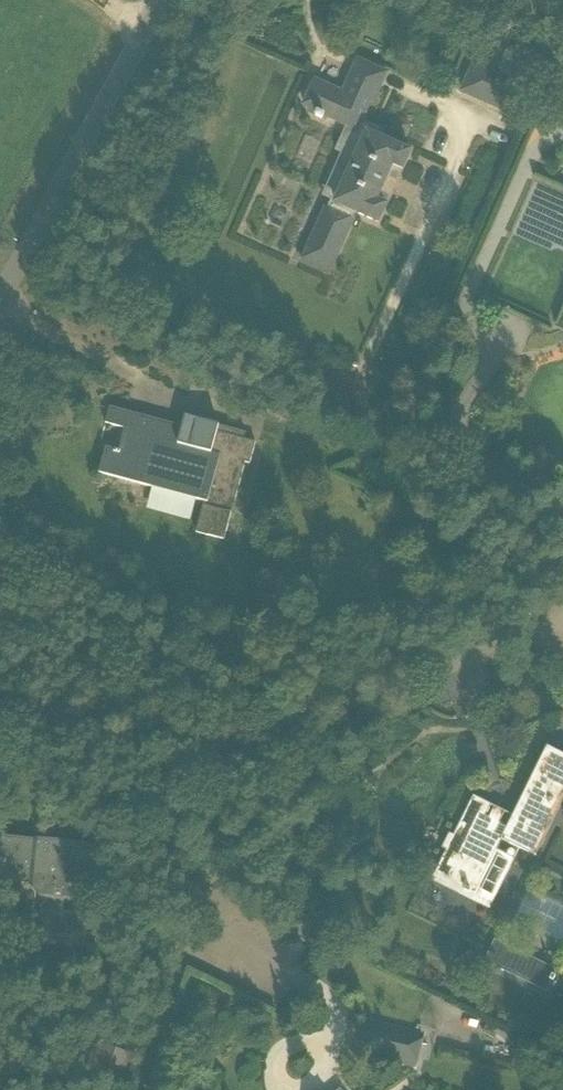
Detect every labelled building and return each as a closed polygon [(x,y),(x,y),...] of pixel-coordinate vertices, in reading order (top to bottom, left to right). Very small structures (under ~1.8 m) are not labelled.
[(340,152),(321,195),(330,200),(327,206),(324,205),(298,263),(329,277),(354,221),(349,219),(352,212),(379,224),(388,204),(377,200),(392,167),(402,171),(412,150),(377,134),(379,128),(362,120),(370,103),(373,105),(388,72),(356,57),(342,89),(312,76),(299,105),(308,109),(307,112),(326,120),(327,118),(345,126),(334,150),(340,152)] [(458,92),(506,113),(520,81),(473,60),(458,92)] [(204,501),(196,532),(224,540),(244,463),(249,464),(255,442),(244,439),(245,433),(185,416),(183,424),(175,422),(174,426),(109,408),(105,423),(125,429),(119,451),(115,450),(114,451),(105,449),(99,473),(204,501)] [(547,747),(507,828),(485,817),(491,805),(473,796),(453,836),(449,834),(442,849),(446,851),(434,875),(438,876),(436,881),(449,887),(451,883),(465,890),(464,891),(469,894),(470,892),(476,895),(503,840),(528,853),(562,784),(562,755),(547,747)] [(30,883),(42,899),(39,933),(38,945),(85,949),(86,937),(90,884),(86,883),(89,856),(48,852),(48,843),(0,838),(0,880),(30,883)] [(554,976),(557,971),(539,963),(537,969),(491,947),(484,961),(547,992),(552,981),(553,981),(555,977),(554,976)] [(361,1055),(415,1068),(423,1034),(369,1021),(361,1055)] [(98,1042),(87,1069),(95,1072),(116,1081),(124,1062),(127,1054),(98,1042)]
